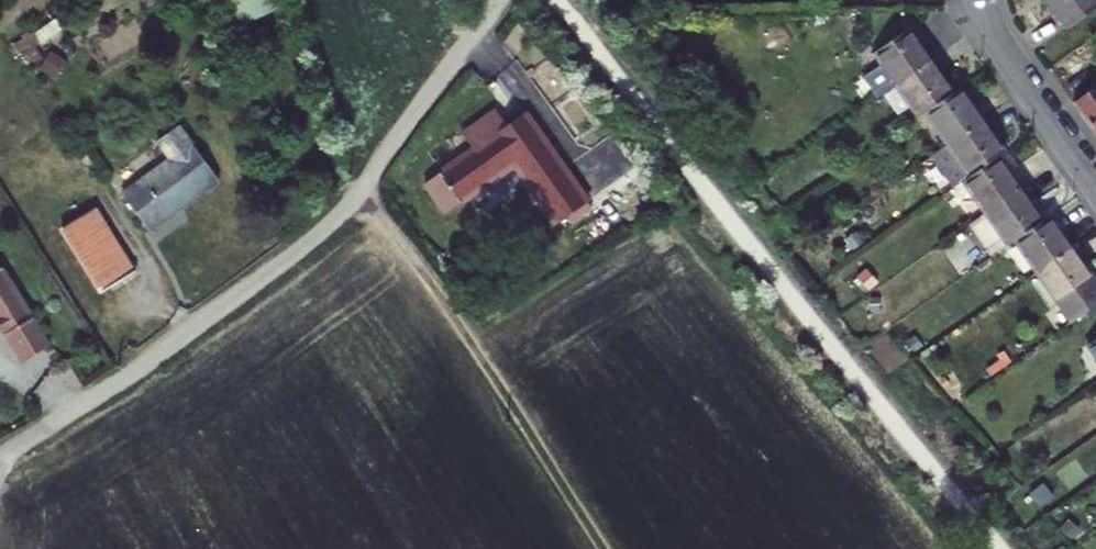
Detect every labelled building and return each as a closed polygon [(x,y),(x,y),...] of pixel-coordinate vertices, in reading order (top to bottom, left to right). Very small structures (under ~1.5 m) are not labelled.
[(235,25),(277,8),(274,0),(224,0),(235,25)] [(1068,27),(1095,7),(1095,0),(1048,0),(1068,27)] [(898,84),(931,62),(908,31),(876,52),(898,84)] [(953,93),(931,62),(898,84),(920,116),(926,111),(953,93)] [(926,111),(949,144),(982,120),(960,87),(953,93),(926,111)] [(1073,104),(1095,137),(1095,88),(1073,104)] [(583,190),(525,114),(507,126),(495,110),(464,133),(476,149),(428,184),(450,213),(517,162),(554,212),(583,190)] [(1003,152),(982,120),(949,144),(933,155),(954,186),(964,179),(997,156),(1003,152)] [(1020,189),(997,156),(964,179),(987,212),(1020,189)] [(154,254),(224,202),(197,164),(126,215),(154,254)] [(86,185),(53,206),(107,292),(140,272),(86,185)] [(1042,221),(1020,189),(987,212),(974,221),(996,254),(1016,240),(1042,221)] [(1071,249),(1049,216),(1042,221),(1016,240),(1037,273),(1071,249)] [(1071,249),(1037,273),(1072,323),(1095,306),(1095,287),(1071,249)] [(59,348),(46,326),(8,256),(0,253),(0,307),(31,363),(59,348)]
